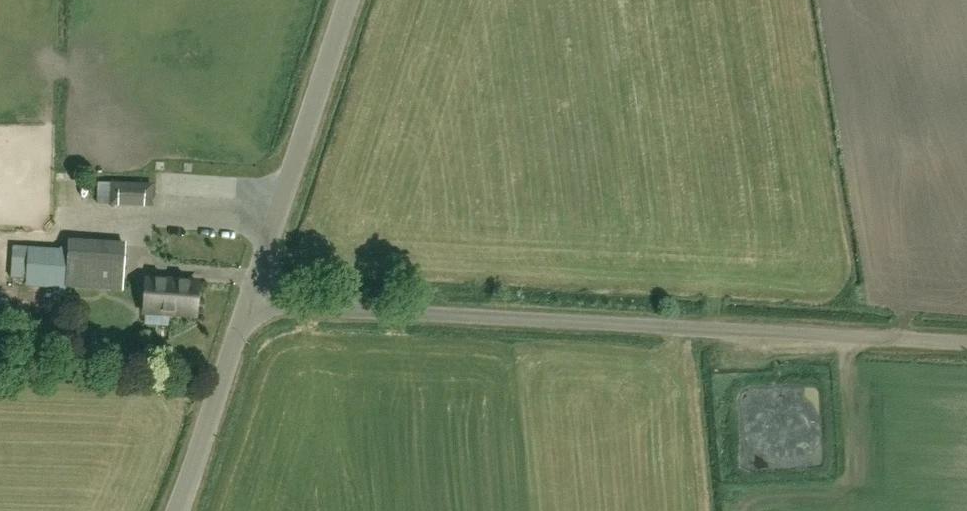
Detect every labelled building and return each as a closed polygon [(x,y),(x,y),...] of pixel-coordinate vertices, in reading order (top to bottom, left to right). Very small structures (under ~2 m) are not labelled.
[(139,181),(120,181),(119,197),(138,197),(139,181)] [(57,187),(58,206),(69,206),(68,187),(57,187)] [(123,290),(125,240),(68,237),(67,255),(27,253),(26,284),(65,286),(65,287),(123,290)] [(195,316),(197,282),(147,279),(145,313),(195,316)]
